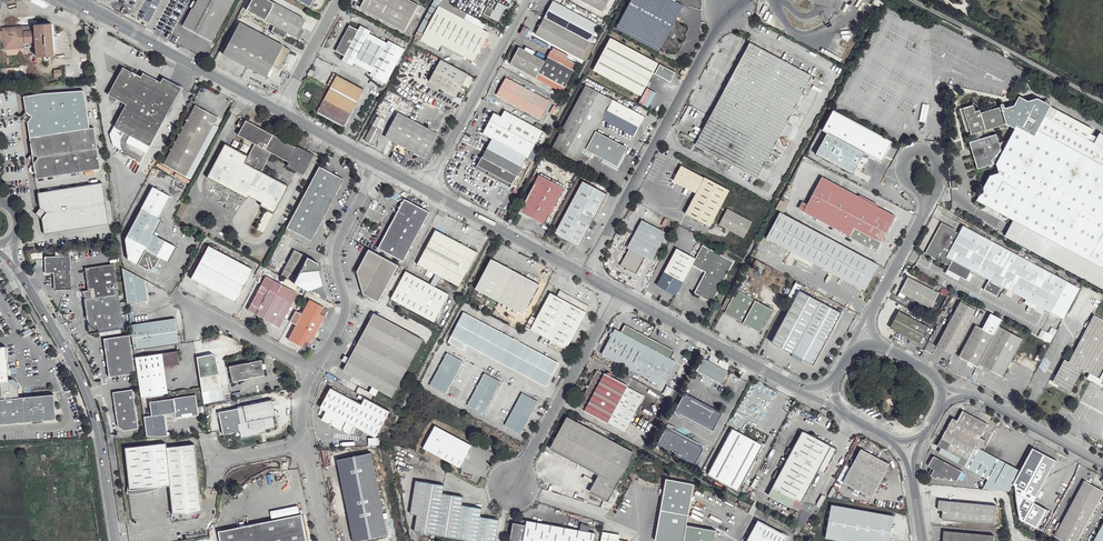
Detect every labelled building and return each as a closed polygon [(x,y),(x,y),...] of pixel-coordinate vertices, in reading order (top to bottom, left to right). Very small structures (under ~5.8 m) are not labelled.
[(182,28),(213,45),(236,0),(198,0),(182,28)] [(268,0),(251,0),(245,10),(246,11),(273,28),(271,34),(284,41),(287,34),(295,40),(297,38),(300,39),(305,28),(303,27),(306,20),(268,0)] [(310,8),(314,0),(294,0),(310,8)] [(406,0),(367,0),(362,9),(406,33),(419,7),(406,0)] [(416,36),(420,38),(421,39),(439,50),(442,44),(476,60),(484,43),(491,31),(485,28),(487,23),(477,18),(449,4),(450,0),(449,0),(435,0),(416,36)] [(603,13),(610,0),(579,0),(603,13)] [(617,30),(660,54),(663,49),(672,53),(674,49),(676,50),(677,47),(678,46),(680,43),(683,42),(684,39),(685,35),(687,28),(681,26),(681,23),(678,22),(684,7),(675,2),(671,0),(631,0),(617,30)] [(499,22),(506,7),(498,2),(494,10),(484,5),(481,11),(484,13),(483,15),(491,18),(499,22)] [(600,27),(554,2),(535,35),(587,63),(595,46),(591,45),(600,27)] [(283,45),(240,23),(223,56),(267,80),(273,68),(280,71),(291,51),(283,48),(283,45)] [(35,28),(35,41),(36,58),(53,56),(51,24),(35,24),(35,28)] [(359,29),(350,25),(336,52),(344,55),(342,60),(353,65),(354,63),(371,72),(370,75),(386,84),(405,48),(389,40),(388,42),(370,33),(372,31),(361,25),(359,29)] [(35,28),(22,28),(22,26),(1,28),(2,31),(0,31),(0,42),(3,44),(4,49),(24,48),(24,41),(35,41),(35,28)] [(594,72),(627,90),(642,99),(657,72),(658,67),(659,65),(612,39),(594,72)] [(812,73),(749,40),(748,42),(697,139),(695,142),(759,175),(812,73)] [(525,50),(519,49),(510,65),(536,80),(563,95),(579,66),(551,52),(545,61),(535,55),(537,53),(527,48),(525,50)] [(476,76),(441,58),(429,80),(457,95),(460,90),(463,86),(470,88),(476,76)] [(676,74),(661,66),(661,68),(658,73),(656,76),(671,84),(676,74)] [(126,104),(113,127),(150,145),(180,86),(162,77),(160,82),(149,76),(143,73),(141,76),(123,67),(107,95),(126,104)] [(364,90),(334,74),(328,85),(331,87),(317,114),(344,129),(364,90)] [(551,102),(506,78),(498,96),(540,120),(551,102)] [(635,138),(646,116),(587,85),(552,150),(579,166),(588,151),(618,169),(630,147),(598,132),(603,122),(635,138)] [(43,93),(23,97),(25,111),(20,118),(27,122),(32,153),(27,159),(34,164),(37,179),(101,170),(99,156),(96,156),(93,130),(88,130),(82,91),(43,93)] [(959,107),(967,132),(990,126),(1005,122),(1007,120),(1014,124),(1001,148),(996,131),(969,140),(977,166),(995,159),(998,168),(989,171),(975,198),(1012,217),(1004,234),(1102,287),(1102,131),(1099,129),(1097,134),(1091,132),(1093,126),(1070,113),(1051,103),(1051,101),(1036,93),(1028,96),(1018,91),(1013,101),(1005,103),(1004,101),(1003,99),(1002,99),(1000,99),(1000,100),(1000,101),(1000,104),(981,110),(980,107),(975,108),(973,102),(972,102),(963,105),(962,107),(959,107)] [(207,109),(193,103),(162,164),(191,178),(219,126),(214,124),(218,116),(207,109)] [(427,125),(399,111),(386,135),(396,142),(413,150),(427,156),(438,132),(444,122),(440,120),(436,129),(427,125)] [(543,132),(505,111),(502,118),(494,114),(483,135),(493,140),(475,170),(511,191),(527,159),(529,161),(543,132)] [(815,154),(852,173),(863,151),(881,160),(891,142),(833,111),(823,130),(827,132),(815,154)] [(377,117),(373,127),(364,142),(374,147),(383,130),(377,128),(382,119),(377,117)] [(260,205),(274,212),(288,184),(261,171),(272,152),(288,161),(286,165),(299,172),(303,174),(314,154),(309,151),(297,144),(296,145),(246,119),(237,134),(254,143),(248,156),(225,145),(207,177),(247,198),(249,195),(251,192),(263,198),(262,201),(260,205)] [(146,152),(150,145),(113,127),(109,134),(112,144),(122,149),(121,147),(120,144),(121,141),(122,139),(146,152)] [(729,190),(680,164),(672,180),(696,192),(684,213),(710,226),(729,190)] [(344,177),(320,165),(286,226),(311,239),(344,177)] [(844,186),(821,174),(806,202),(801,200),(798,206),(802,208),(803,210),(877,251),(896,213),(878,203),(878,202),(859,192),(858,193),(844,186)] [(564,188),(540,175),(521,214),(544,225),(564,188)] [(101,179),(37,190),(40,206),(35,212),(41,216),(44,232),(108,222),(101,179)] [(153,183),(125,236),(128,257),(144,265),(150,266),(153,266),(159,256),(168,259),(176,244),(153,231),(161,216),(158,215),(170,193),(153,183)] [(607,197),(584,184),(557,236),(580,247),(607,197)] [(792,193),(784,189),(778,201),(789,208),(793,195),(792,193)] [(263,198),(251,192),(249,195),(262,201),(263,198)] [(901,195),(908,202),(910,200),(904,193),(901,195)] [(430,211),(405,197),(378,245),(403,259),(430,211)] [(750,221),(725,208),(717,224),(742,237),(750,221)] [(272,215),(265,211),(256,228),(263,232),(272,215)] [(879,264),(780,213),(767,239),(791,252),(784,263),(790,266),(794,259),(810,266),(812,263),(865,291),(879,264)] [(667,231),(642,218),(633,234),(627,246),(628,248),(620,264),(636,272),(644,256),(652,260),(661,241),(666,243),(669,236),(665,234),(667,231)] [(953,227),(941,222),(926,250),(950,263),(946,270),(965,280),(970,270),(987,279),(983,289),(997,296),(1002,286),(1063,319),(1080,288),(962,225),(958,232),(952,229),(953,227)] [(477,250),(436,227),(418,262),(435,272),(432,281),(406,270),(390,299),(435,322),(451,291),(437,284),(440,276),(460,284),(477,250)] [(924,250),(933,234),(929,231),(920,247),(924,250)] [(254,266),(208,243),(192,276),(236,300),(254,266)] [(732,259),(701,245),(697,256),(694,265),(705,271),(704,273),(695,291),(712,301),(732,259)] [(692,265),(697,256),(676,246),(654,284),(676,293),(692,265)] [(306,254),(295,248),(281,275),(325,299),(326,294),(327,292),(325,285),(321,272),(319,258),(307,252),(306,254)] [(398,264),(368,248),(356,269),(362,293),(378,302),(398,264)] [(70,254),(44,255),(45,272),(53,272),(54,288),(71,287),(70,254)] [(539,282),(492,258),(476,287),(523,313),(539,282)] [(89,332),(124,326),(115,263),(85,267),(87,288),(82,288),(87,296),(84,296),(89,332)] [(145,279),(123,267),(126,299),(127,302),(129,307),(145,305),(145,300),(148,299),(145,279)] [(298,291),(267,275),(249,309),(281,324),(298,291)] [(939,291),(908,275),(899,291),(931,307),(933,303),(939,291)] [(840,312),(798,289),(800,284),(794,281),(787,295),(793,298),(770,341),(813,363),(840,312)] [(772,307),(736,288),(730,297),(726,295),(720,306),(723,308),(723,312),(724,312),(759,330),(772,307)] [(549,291),(531,327),(550,339),(548,344),(565,352),(568,346),(588,310),(590,305),(560,289),(558,294),(549,291)] [(324,304),(309,297),(302,312),(296,309),(290,320),(295,325),(289,338),(288,341),(301,347),(303,343),(306,346),(309,341),(311,341),(325,315),(325,313),(328,307),(323,305),(324,304)] [(976,307),(962,298),(939,343),(954,351),(976,307)] [(928,325),(899,309),(889,326),(919,342),(928,325)] [(373,310),(343,368),(372,386),(370,392),(376,396),(379,390),(380,389),(392,395),(421,343),(424,337),(373,310)] [(559,361),(464,311),(448,341),(464,351),(467,345),(545,388),(559,361)] [(1002,319),(990,313),(983,327),(995,333),(998,326),(1002,319)] [(1093,313),(1081,335),(1068,359),(1065,356),(1052,380),(1071,391),(1084,369),(1088,372),(1086,375),(1086,378),(1102,386),(1102,318),(1093,313)] [(175,316),(130,324),(134,348),(178,341),(175,316)] [(976,324),(959,354),(978,363),(995,333),(983,327),(976,324)] [(674,351),(625,325),(621,331),(615,328),(602,353),(663,386),(676,362),(671,358),(674,351)] [(1022,338),(998,326),(995,333),(978,363),(1003,376),(1010,361),(1022,338)] [(1049,333),(1042,329),(1038,337),(1050,343),(1057,331),(1052,328),(1049,333)] [(130,344),(129,333),(117,335),(102,337),(107,376),(135,372),(132,352),(130,344)] [(0,347),(0,424),(54,419),(52,394),(21,397),(19,389),(15,382),(13,379),(8,379),(5,346),(0,347)] [(162,353),(161,352),(147,352),(135,355),(141,396),(155,395),(168,392),(163,366),(162,353)] [(162,353),(163,366),(179,364),(177,352),(162,353)] [(212,352),(197,355),(201,386),(202,392),(221,388),(222,388),(216,354),(212,352)] [(464,360),(447,352),(429,384),(447,394),(464,360)] [(728,371),(704,358),(698,371),(722,383),(728,371)] [(261,359),(229,364),(234,382),(265,376),(262,364),(261,359)] [(604,373),(596,370),(578,406),(584,410),(608,423),(625,430),(645,394),(628,386),(629,383),(605,370),(604,373)] [(501,380),(484,371),(467,405),(484,414),(501,380)] [(112,390),(117,425),(122,429),(138,426),(132,387),(112,390)] [(221,388),(202,392),(202,393),(204,404),(224,400),(221,388)] [(362,403),(330,388),(320,407),(326,410),(322,419),(329,423),(330,426),(333,425),(341,430),(345,421),(376,436),(391,411),(365,398),(362,403)] [(539,400),(522,390),(514,405),(504,424),(522,433),(539,400)] [(723,411),(686,391),(677,407),(714,427),(723,411)] [(174,396),(150,399),(151,414),(144,416),(147,436),(168,435),(165,413),(174,412),(176,417),(199,414),(196,392),(174,396)] [(237,408),(219,411),(223,433),(240,430),(241,439),(266,433),(265,430),(274,428),(272,417),(275,416),(272,400),(251,404),(237,407),(237,408)] [(988,422),(963,410),(959,415),(958,418),(952,415),(938,444),(941,446),(938,452),(987,478),(982,488),(1010,490),(1014,482),(1019,518),(1036,526),(1044,530),(1054,511),(1048,508),(1035,500),(1057,458),(1033,445),(1020,469),(981,448),(985,438),(980,435),(988,422)] [(636,450),(569,414),(552,447),(600,473),(591,490),(609,501),(636,450)] [(472,443),(436,424),(424,447),(461,467),(465,459),(469,452),(472,443)] [(704,447),(667,426),(658,442),(695,463),(704,447)] [(764,443),(733,426),(709,471),(739,488),(764,443)] [(836,447),(802,429),(768,494),(790,507),(795,498),(801,501),(818,469),(824,473),(836,447)] [(166,445),(166,440),(125,445),(130,491),(145,489),(170,486),(174,514),(202,510),(194,442),(166,445)] [(836,480),(873,496),(891,463),(861,447),(849,466),(844,466),(836,480)] [(371,449),(337,457),(354,540),(390,534),(371,449)] [(962,469),(934,454),(929,464),(933,467),(930,474),(932,476),(937,479),(939,478),(944,480),(946,478),(950,480),(953,479),(957,481),(962,469)] [(667,476),(655,538),(670,540),(685,540),(688,523),(695,482),(667,476)] [(1083,479),(1055,535),(1066,540),(1078,540),(1102,492),(1102,489),(1083,479)] [(416,480),(411,513),(417,514),(414,531),(475,540),(495,540),(500,517),(481,514),(483,507),(463,503),(464,496),(444,491),(443,483),(416,480)] [(995,504),(940,498),(939,508),(942,509),(942,517),(993,523),(995,504)] [(831,502),(825,537),(850,540),(889,540),(893,514),(831,502)] [(302,511),(219,528),(221,540),(308,540),(302,511)] [(514,521),(510,540),(596,540),(597,532),(591,529),(591,525),(581,523),(580,528),(527,518),(526,522),(514,521)] [(746,540),(785,540),(788,535),(758,519),(746,540)] [(1098,530),(1092,540),(1102,540),(1102,521),(1098,530)] [(688,523),(685,540),(715,540),(717,528),(688,523)] [(945,529),(944,540),(993,540),(993,533),(945,529)] [(603,530),(601,540),(630,540),(620,539),(622,534),(603,530)]
